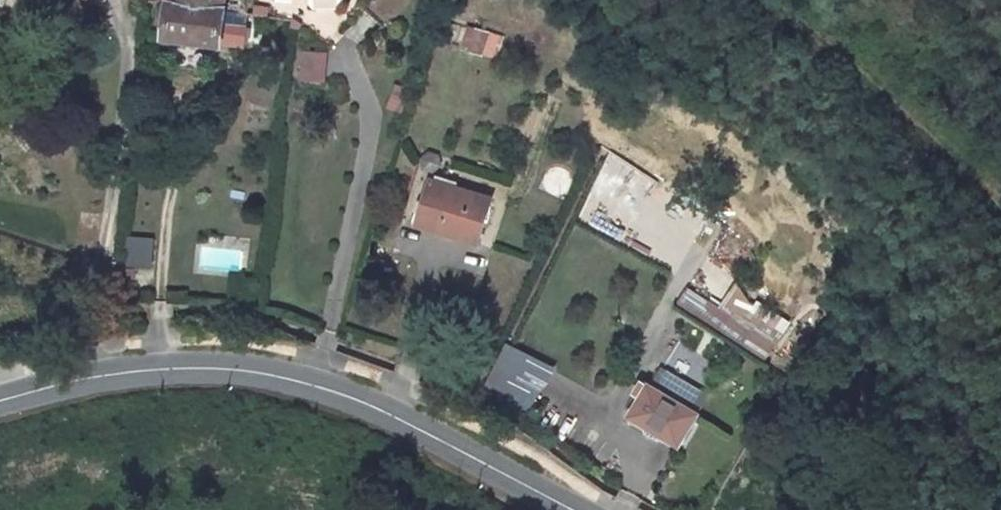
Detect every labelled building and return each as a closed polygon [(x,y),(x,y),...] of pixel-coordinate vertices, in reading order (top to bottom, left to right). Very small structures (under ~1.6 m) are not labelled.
[(212,16),(213,0),(160,0),(159,9),(212,16)] [(301,25),(318,23),(323,14),(325,1),(293,4),(294,15),(301,25)] [(159,9),(156,43),(230,53),(231,29),(210,27),(212,16),(159,9)] [(456,46),(494,60),(503,36),(465,22),(456,46)] [(392,113),(402,88),(386,82),(377,109),(392,113)] [(558,166),(546,178),(556,189),(569,177),(558,166)] [(468,207),(409,186),(396,223),(419,232),(417,238),(452,250),(468,207)] [(122,235),(122,265),(150,265),(150,235),(122,235)] [(772,350),(788,314),(726,287),(710,324),(772,350)] [(679,300),(701,311),(707,299),(684,289),(679,300)] [(539,389),(550,360),(499,341),(488,370),(539,389)] [(684,431),(637,401),(618,431),(664,462),(684,431)]
